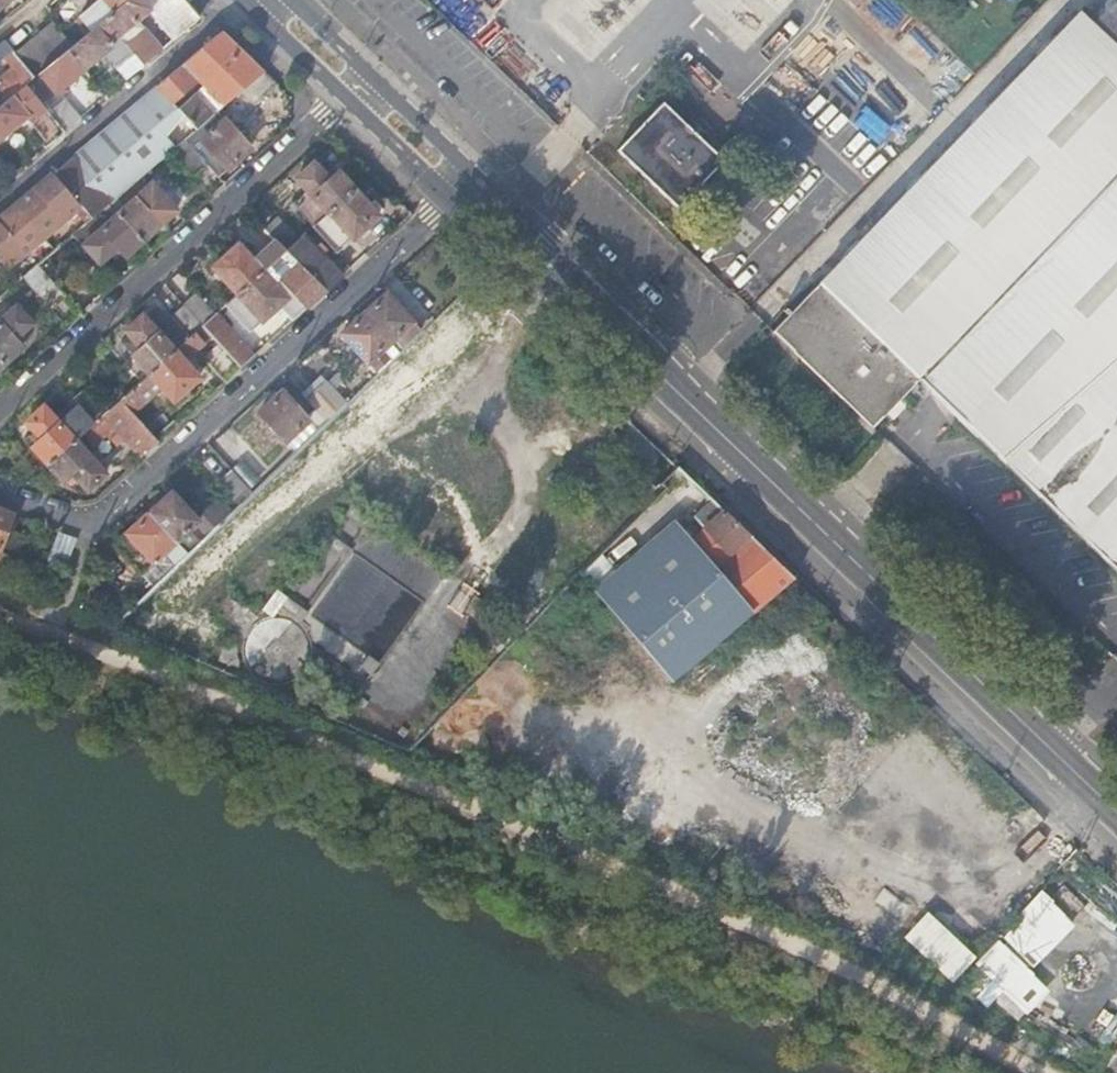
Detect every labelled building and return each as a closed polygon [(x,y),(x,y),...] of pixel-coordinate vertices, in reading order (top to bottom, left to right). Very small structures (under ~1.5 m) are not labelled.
[(10,0),(0,0),(0,8),(10,0)] [(73,46),(68,50),(84,70),(109,48),(113,53),(126,42),(142,28),(137,22),(152,8),(159,16),(175,38),(200,17),(185,0),(128,0),(73,46)] [(83,25),(87,30),(113,9),(124,0),(106,0),(110,5),(106,8),(102,4),(84,19),(86,22),(83,25)] [(869,0),(849,0),(859,10),(869,0)] [(867,16),(890,31),(902,13),(882,0),(878,0),(867,16)] [(471,1),(454,19),(492,54),(509,35),(471,1)] [(1094,26),(1116,48),(1116,4),(1094,26)] [(1094,26),(1080,14),(774,330),(875,427),(921,378),(1116,565),(1116,48),(1094,26)] [(51,19),(14,51),(36,77),(68,50),(73,46),(51,19)] [(174,147),(176,146),(167,136),(188,118),(196,128),(218,109),(234,95),(264,71),(222,31),(54,172),(83,205),(93,217),(174,147)] [(3,38),(0,41),(0,61),(5,57),(13,68),(0,79),(0,107),(27,84),(36,77),(14,51),(3,38)] [(144,63),(126,42),(113,53),(131,75),(144,63)] [(58,92),(84,70),(68,50),(36,77),(27,84),(43,103),(43,101),(54,92),(55,93),(58,92)] [(264,71),(234,95),(248,110),(278,84),(264,71)] [(0,107),(0,139),(27,117),(38,130),(35,133),(46,146),(65,130),(43,103),(27,84),(0,107)] [(666,102),(620,149),(680,207),(726,160),(666,102)] [(193,131),(185,138),(209,165),(219,177),(252,148),(218,109),(196,128),(193,130),(193,131)] [(760,110),(740,132),(757,147),(777,127),(760,110)] [(209,165),(185,138),(176,146),(174,147),(198,174),(209,165)] [(291,199),(314,225),(355,188),(339,170),(329,178),(314,163),(296,178),(305,187),(291,199)] [(54,172),(35,188),(40,193),(34,198),(29,193),(2,217),(6,222),(0,227),(0,260),(8,269),(83,205),(54,172)] [(153,182),(118,213),(142,240),(177,209),(153,182)] [(40,193),(35,188),(29,193),(34,198),(40,193)] [(355,188),(314,225),(338,251),(379,215),(355,188)] [(142,240),(118,213),(83,243),(100,262),(118,246),(126,255),(142,240)] [(277,216),(265,228),(277,239),(287,249),(300,238),(277,216)] [(287,249),(327,288),(343,274),(303,234),(300,238),(287,249)] [(213,266),(238,293),(287,249),(277,239),(253,259),(239,243),(213,266)] [(238,293),(228,302),(251,329),(279,304),(293,319),(327,288),(287,249),(238,293)] [(52,304),(64,293),(38,263),(24,275),(52,304)] [(197,292),(184,304),(202,325),(217,312),(197,292)] [(399,351),(419,331),(412,323),(413,322),(387,293),(364,314),(399,351)] [(4,362),(22,347),(14,338),(31,321),(16,304),(0,319),(0,358),(4,362)] [(202,325),(184,304),(172,315),(191,336),(194,333),(202,325)] [(218,342),(240,367),(254,354),(217,312),(202,325),(218,342)] [(134,354),(150,372),(189,337),(170,317),(162,323),(155,315),(149,321),(144,314),(126,330),(130,335),(124,341),(134,353),(134,354)] [(377,372),(399,351),(364,314),(342,334),(377,372)] [(121,398),(133,413),(163,387),(174,400),(200,377),(184,359),(203,343),(194,333),(191,336),(189,337),(150,372),(121,398)] [(201,356),(224,381),(240,367),(218,342),(201,356)] [(326,379),(305,398),(326,420),(347,401),(326,379)] [(283,391),(260,412),(286,441),(309,419),(283,391)] [(120,431),(142,455),(158,441),(133,413),(121,398),(93,423),(49,463),(63,480),(72,472),(87,488),(105,472),(80,444),(87,437),(93,444),(109,430),(115,425),(120,431)] [(73,402),(56,417),(60,422),(78,407),(73,402)] [(33,446),(49,463),(93,423),(78,407),(60,422),(56,417),(45,404),(26,420),(42,437),(33,446)] [(114,437),(120,431),(115,425),(109,430),(114,437)] [(231,427),(215,442),(230,459),(246,445),(231,427)] [(253,490),(234,469),(221,480),(241,502),(253,490)] [(173,491),(150,511),(188,552),(226,516),(213,503),(197,518),(173,491)] [(685,525),(604,601),(674,681),(793,578),(711,500),(693,517),(707,531),(699,539),(685,525)] [(10,572),(16,555),(12,554),(21,531),(9,527),(13,513),(0,508),(0,568),(10,572)] [(149,565),(161,578),(188,552),(150,511),(115,543),(141,572),(149,565)] [(707,531),(693,517),(685,525),(699,539),(707,531)] [(51,560),(69,567),(79,538),(61,531),(51,560)] [(141,572),(154,585),(161,578),(149,565),(141,572)] [(363,615),(377,591),(356,579),(359,574),(345,565),(315,617),(368,647),(381,625),(363,615)] [(193,709),(184,713),(195,718),(197,712),(193,709)] [(195,718),(184,713),(182,718),(193,723),(195,718)] [(205,722),(216,727),(212,718),(207,716),(205,722)] [(214,732),(216,727),(205,722),(202,727),(214,732)] [(884,888),(874,901),(892,914),(901,901),(884,888)] [(904,937),(954,984),(979,957),(929,911),(904,937)] [(981,960),(988,967),(968,988),(991,1010),(1031,968),(1001,939),(981,960)] [(1116,1038),(1116,1014),(1099,1037),(1111,1046),(1116,1038)]
